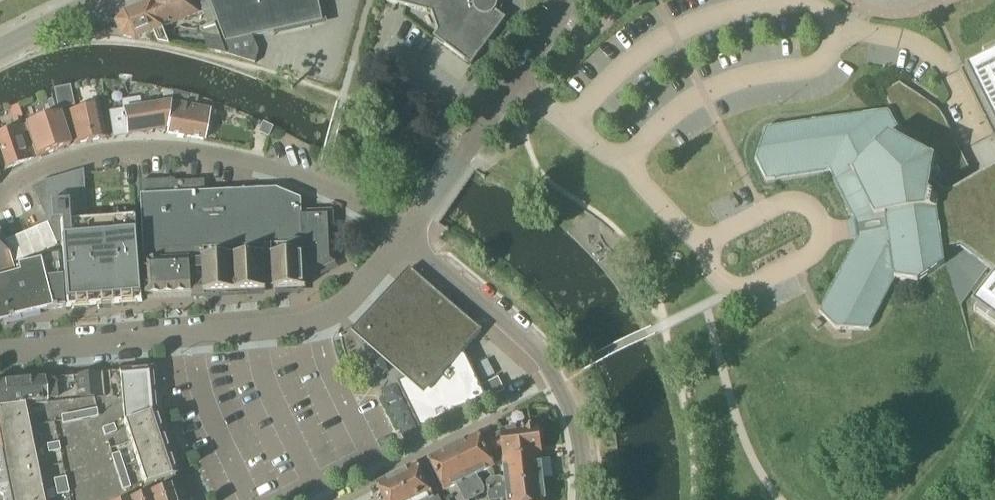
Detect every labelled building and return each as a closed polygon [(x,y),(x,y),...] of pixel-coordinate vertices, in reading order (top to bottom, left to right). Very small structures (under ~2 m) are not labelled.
[(230,57),(210,0),(161,0),(151,4),(153,7),(162,31),(164,31),(201,16),(200,14),(204,12),(209,27),(200,30),(208,52),(230,57)] [(319,0),(210,0),(228,47),(325,23),(319,0)] [(508,20),(496,12),(498,9),(499,4),(498,1),(498,0),(388,0),(388,2),(433,15),(439,32),(435,38),(473,66),(508,20)] [(164,31),(162,31),(153,7),(127,18),(120,26),(125,39),(138,41),(155,33),(160,44),(170,46),(164,31)] [(970,71),(994,121),(994,59),(970,71)] [(962,186),(957,175),(968,170),(940,113),(939,112),(939,111),(938,110),(910,91),(899,83),(892,86),(883,90),(889,110),(874,112),(767,128),(756,160),(766,182),(830,172),(853,218),(853,219),(847,224),(850,239),(856,242),(856,243),(821,309),(819,313),(836,330),(848,330),(869,330),(883,303),(896,280),(918,283),(920,282),(945,264),(943,250),(961,248),(989,269),(994,274),(994,170),(962,186)] [(161,101),(169,102),(171,92),(162,91),(161,101)] [(195,108),(198,99),(190,96),(174,92),(172,100),(170,99),(164,132),(202,139),(206,110),(195,108)] [(57,110),(73,106),(72,98),(55,102),(57,110)] [(122,110),(109,112),(112,135),(125,133),(125,136),(162,130),(167,103),(141,107),(139,99),(121,102),(122,110)] [(72,146),(103,140),(96,106),(65,112),(72,146)] [(421,118),(423,112),(414,110),(412,115),(421,118)] [(34,158),(68,146),(57,115),(23,127),(34,158)] [(0,134),(0,170),(1,173),(32,159),(18,118),(11,121),(14,129),(0,134)] [(274,128),(264,123),(259,133),(269,138),(274,128)] [(66,184),(66,176),(38,184),(30,189),(38,206),(43,206),(44,218),(46,224),(55,244),(60,244),(65,308),(104,306),(143,303),(142,296),(136,217),(86,221),(83,180),(66,184)] [(175,180),(140,182),(144,296),(304,288),(303,277),(335,263),(331,209),(300,210),(300,198),(275,189),(204,193),(203,181),(175,182),(175,180)] [(12,273),(11,265),(56,246),(55,244),(46,224),(0,244),(0,243),(0,276),(12,273)] [(0,300),(0,321),(51,309),(60,308),(57,252),(35,258),(36,261),(14,267),(16,273),(21,293),(0,300)] [(419,430),(501,390),(496,380),(480,388),(463,352),(480,333),(409,270),(357,330),(411,376),(396,383),(419,430)] [(21,293),(16,273),(0,278),(0,300),(21,293)] [(986,286),(989,288),(977,305),(994,318),(994,274),(986,286)] [(143,485),(171,476),(152,418),(149,370),(109,374),(111,396),(120,396),(122,419),(143,485)] [(99,399),(97,375),(21,383),(0,385),(0,408),(22,406),(99,399)] [(22,406),(0,408),(0,496),(1,499),(42,499),(22,406)] [(60,424),(96,417),(95,409),(59,416),(60,424)] [(502,460),(537,456),(540,455),(536,428),(535,428),(534,426),(532,426),(532,423),(526,420),(522,423),(523,427),(521,428),(521,430),(499,432),(480,442),(476,435),(452,448),(467,478),(492,466),(503,462),(502,460)] [(102,436),(114,432),(112,425),(100,429),(102,436)] [(46,453),(58,451),(57,443),(44,445),(46,453)] [(443,490),(467,478),(452,448),(428,460),(443,490)] [(116,454),(108,456),(113,471),(120,468),(116,454)] [(487,488),(540,482),(537,456),(502,460),(503,462),(505,478),(501,478),(491,479),(487,483),(487,488)] [(436,495),(430,498),(415,466),(393,476),(400,491),(404,493),(408,499),(438,499),(436,495)] [(120,468),(113,471),(120,491),(127,489),(120,468)] [(400,491),(393,476),(376,484),(384,499),(408,499),(404,493),(400,491)] [(63,478),(50,480),(52,489),(64,486),(63,478)] [(487,488),(489,499),(504,499),(503,496),(507,495),(508,499),(543,499),(540,482),(487,488)] [(175,485),(129,499),(179,499),(175,485)] [(64,486),(52,489),(54,497),(66,495),(64,486)]
